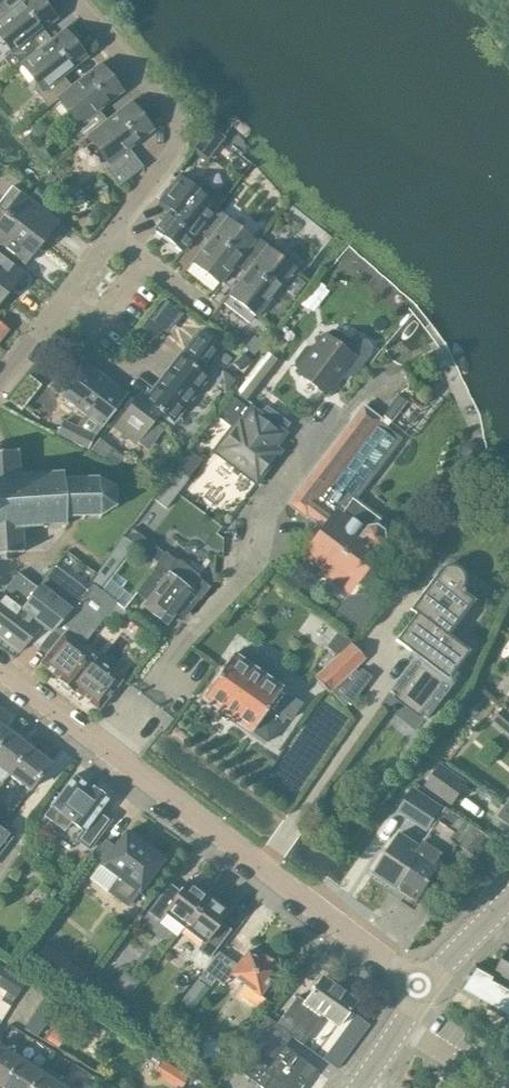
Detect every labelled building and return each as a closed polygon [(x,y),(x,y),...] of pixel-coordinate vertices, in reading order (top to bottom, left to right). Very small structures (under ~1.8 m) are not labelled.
[(12,71),(40,49),(33,38),(57,19),(42,0),(23,0),(10,10),(0,18),(0,39),(11,53),(2,59),(12,71)] [(10,10),(2,0),(0,0),(0,18),(10,10)] [(21,66),(32,81),(34,82),(34,91),(46,106),(70,87),(62,77),(88,57),(65,29),(40,49),(12,71),(13,72),(21,66)] [(68,134),(76,145),(106,122),(98,111),(123,92),(100,64),(70,87),(46,106),(47,107),(53,102),(74,128),(68,134)] [(131,102),(106,122),(76,145),(77,147),(87,139),(107,164),(102,167),(118,186),(142,167),(128,149),(152,130),(131,102)] [(210,126),(191,150),(192,152),(206,162),(225,138),(212,128),(210,126)] [(218,210),(217,209),(223,201),(194,177),(189,184),(180,177),(161,201),(172,210),(155,231),(183,254),(198,234),(218,210)] [(41,244),(57,223),(12,187),(0,202),(0,211),(4,214),(41,244)] [(220,286),(235,266),(258,238),(256,237),(254,240),(228,220),(229,219),(218,210),(198,234),(208,242),(192,263),(220,286)] [(24,264),(41,244),(4,214),(0,211),(0,245),(24,264)] [(269,247),(258,238),(235,266),(246,275),(229,296),(256,318),(295,269),(268,248),(269,247)] [(5,294),(22,274),(0,256),(0,290),(5,294)] [(144,354),(160,333),(147,323),(130,344),(144,354)] [(304,347),(294,361),(294,367),(297,369),(294,372),(325,396),(344,371),(353,378),(369,356),(371,348),(367,341),(359,339),(353,342),(336,329),(331,330),(328,332),(326,334),(325,333),(313,349),(310,346),(304,347)] [(202,333),(147,402),(160,412),(170,421),(206,376),(200,371),(219,346),(202,333)] [(270,355),(239,396),(248,402),(279,362),(270,355)] [(86,365),(62,396),(87,415),(78,427),(95,436),(101,427),(126,396),(86,365)] [(153,421),(160,412),(147,402),(140,396),(122,418),(123,419),(116,428),(136,445),(138,443),(147,450),(164,430),(153,421)] [(229,427),(214,447),(222,453),(222,457),(248,477),(253,476),(256,478),(266,464),(269,464),(274,457),(274,454),(276,451),(272,448),(283,435),(279,432),(287,422),(266,406),(261,412),(251,404),(247,408),(234,397),(217,418),(229,427)] [(363,405),(290,503),(295,508),(305,515),(306,514),(324,528),(304,555),(348,589),(379,546),(382,542),(385,539),(384,531),(382,530),(379,527),(382,521),(384,519),(382,518),(356,498),(382,464),(401,439),(382,424),(380,422),(382,419),(363,405)] [(63,419),(55,434),(87,450),(95,436),(78,427),(63,419)] [(122,455),(100,439),(92,449),(104,458),(116,463),(122,455)] [(13,560),(13,552),(18,552),(18,554),(24,553),(23,541),(25,541),(25,539),(23,539),(22,526),(23,526),(24,528),(28,528),(28,526),(43,525),(43,527),(46,527),(46,524),(64,524),(64,526),(66,526),(66,520),(69,519),(69,518),(82,517),(82,519),(86,519),(86,517),(99,516),(99,519),(102,519),(102,515),(113,508),(117,510),(118,508),(114,506),(113,490),(117,488),(117,485),(112,487),(99,481),(99,476),(96,476),(96,479),(83,479),(83,476),(80,477),(80,479),(66,480),(66,476),(63,477),(62,472),(59,472),(59,475),(43,476),(43,473),(40,473),(40,476),(25,477),(25,473),(21,474),(21,477),(19,477),(19,466),(21,466),(21,463),(18,463),(18,451),(12,452),(12,453),(8,453),(8,446),(0,446),(0,560),(13,560)] [(191,453),(177,471),(179,472),(188,479),(202,461),(191,453)] [(175,474),(166,485),(177,493),(188,479),(179,472),(177,471),(175,474)] [(165,487),(155,500),(166,508),(177,493),(166,485),(165,487)] [(128,527),(123,534),(137,545),(146,553),(159,564),(137,592),(148,600),(143,606),(167,624),(176,612),(181,615),(185,615),(189,610),(189,611),(197,600),(198,600),(208,587),(199,580),(197,575),(180,562),(175,561),(166,555),(153,544),(135,530),(132,528),(131,530),(128,527)] [(63,635),(41,663),(60,679),(59,680),(63,683),(74,692),(75,691),(99,709),(119,683),(123,679),(81,646),(103,618),(116,603),(102,591),(137,545),(123,534),(105,561),(98,571),(96,573),(85,589),(88,591),(55,629),(63,635)] [(0,597),(0,637),(19,652),(41,624),(51,632),(54,628),(55,629),(88,591),(85,589),(96,573),(66,550),(55,565),(22,607),(3,593),(0,597)] [(410,607),(419,613),(397,643),(415,655),(389,692),(392,694),(394,691),(422,712),(448,681),(443,677),(446,672),(448,674),(457,664),(449,657),(459,643),(447,635),(474,599),(462,590),(463,589),(461,587),(464,583),(464,580),(464,577),(463,573),(461,570),(457,567),(451,563),(446,563),(444,564),(442,566),(439,568),(410,607)] [(18,572),(8,586),(25,599),(35,585),(18,572)] [(357,597),(342,615),(354,625),(369,606),(357,597)] [(350,643),(314,677),(328,691),(329,690),(353,668),(364,658),(350,643)] [(232,654),(202,696),(250,731),(251,730),(266,741),(285,715),(290,719),(301,704),(232,654)] [(358,672),(353,668),(329,690),(344,706),(346,702),(350,705),(371,676),(361,669),(358,672)] [(494,720),(498,723),(508,732),(508,713),(504,709),(494,720)] [(7,775),(28,749),(8,733),(0,743),(0,770),(7,775)] [(48,764),(28,749),(7,775),(27,791),(48,764)] [(441,763),(424,786),(452,806),(469,783),(441,763)] [(71,777),(42,815),(65,832),(71,824),(81,832),(75,840),(89,850),(113,819),(99,810),(106,801),(90,789),(89,791),(71,777)] [(420,845),(443,812),(412,792),(400,811),(419,824),(409,839),(400,833),(374,873),(391,884),(404,865),(408,868),(422,847),(420,845)] [(443,812),(420,845),(422,847),(408,868),(404,865),(391,884),(416,901),(454,843),(478,859),(492,838),(446,808),(443,812)] [(9,838),(0,831),(0,849),(9,838)] [(106,892),(126,907),(140,889),(161,861),(122,832),(112,846),(105,840),(92,859),(106,869),(117,877),(106,892)] [(169,883),(147,912),(159,921),(164,915),(183,929),(207,897),(187,882),(180,891),(169,883)] [(228,912),(207,897),(183,929),(203,944),(197,952),(208,960),(230,931),(220,923),(228,912)] [(223,985),(230,976),(258,998),(279,970),(261,957),(258,961),(248,953),(238,965),(219,951),(198,980),(209,988),(215,980),(223,985)] [(461,990),(508,1015),(508,953),(498,973),(479,962),(461,990)] [(67,964),(58,977),(73,988),(82,975),(67,964)] [(296,999),(278,1025),(292,1036),(291,1037),(301,1045),(321,1017),(336,1027),(354,1002),(321,978),(303,1004),(296,999)] [(50,988),(45,996),(57,1004),(62,996),(50,988)] [(45,996),(40,1005),(52,1012),(57,1004),(45,996)] [(40,1005),(35,1013),(47,1020),(52,1012),(40,1005)] [(35,1013),(30,1021),(42,1028),(47,1020),(35,1013)] [(288,1042),(291,1038),(291,1037),(265,1019),(231,1065),(251,1080),(258,1071),(261,1074),(282,1047),(283,1048),(288,1042)] [(30,1021),(25,1029),(37,1036),(42,1028),(30,1021)] [(251,1080),(250,1081),(259,1087),(299,1087),(304,1082),(305,1083),(314,1071),(283,1048),(282,1047),(261,1074),(258,1071),(251,1080)] [(17,1060),(0,1048),(0,1087),(17,1060)] [(38,1073),(17,1060),(0,1087),(29,1087),(38,1073)] [(153,1074),(176,1087),(181,1087),(189,1076),(161,1060),(153,1074)] [(59,1087),(38,1073),(29,1087),(59,1087)]
